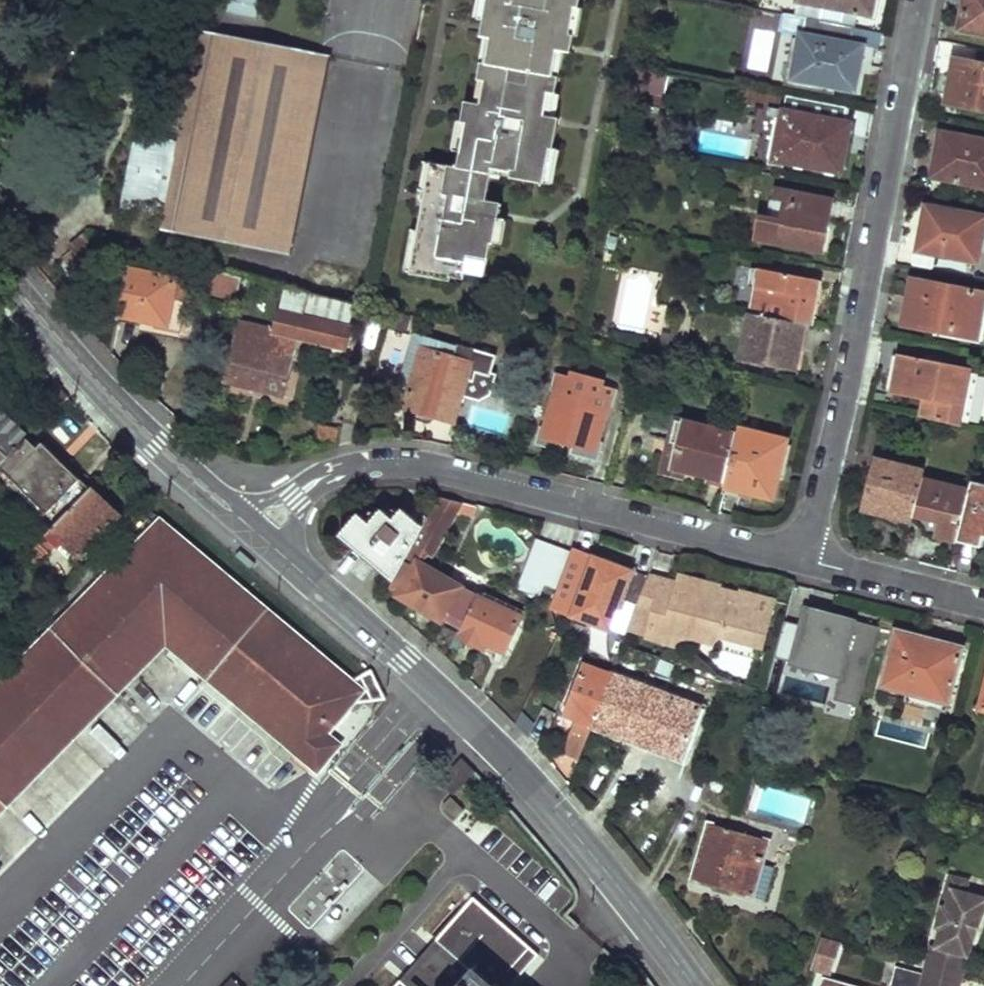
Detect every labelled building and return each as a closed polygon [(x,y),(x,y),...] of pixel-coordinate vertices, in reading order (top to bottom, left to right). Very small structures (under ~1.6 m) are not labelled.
[(261,0),(231,0),(229,14),(258,19),(261,0)] [(485,18),(482,34),(486,35),(493,36),(488,62),(484,61),(480,79),(487,80),(483,103),(476,102),(467,100),(463,119),(467,120),(461,149),(458,167),(432,162),(424,206),(419,231),(412,271),(448,278),(448,274),(462,277),(463,272),(484,276),(490,242),(493,243),(498,219),(501,204),(486,201),(491,173),(492,167),(514,171),(513,178),(544,184),(551,148),(554,149),(560,119),(552,117),(544,116),(549,91),(557,93),(560,76),(553,75),(558,49),(567,51),(573,52),(576,35),(573,34),(578,7),(580,0),(488,0),(485,18)] [(485,18),(488,0),(480,0),(477,16),(485,18)] [(799,3),(872,16),(875,0),(799,0),(799,3)] [(961,28),(983,33),(983,0),(966,0),(961,28)] [(585,9),(578,7),(573,34),(576,35),(579,36),(585,9)] [(192,160),(217,34),(206,32),(181,143),(174,141),(173,147),(180,148),(179,157),(192,160)] [(322,83),(327,57),(217,34),(192,160),(179,157),(180,148),(173,147),(174,141),(138,134),(123,208),(169,218),(179,220),(177,233),(287,255),(292,229),(290,228),(319,83),(322,83)] [(481,60),(484,61),(488,62),(493,36),(486,35),(481,60)] [(865,48),(799,35),(790,83),(855,96),(865,48)] [(562,77),(567,51),(558,49),(553,75),(560,76),(562,77)] [(954,58),(945,102),(983,110),(983,64),(954,58)] [(667,74),(628,66),(624,89),(663,97),(667,74)] [(480,79),(476,102),(483,103),(487,80),(480,79)] [(552,117),(557,93),(549,91),(544,116),(552,117)] [(849,127),(783,114),(774,162),(840,175),(849,127)] [(453,148),(461,149),(467,120),(463,119),(459,118),(453,148)] [(939,133),(934,157),(939,158),(936,177),(983,186),(983,141),(939,133)] [(559,150),(554,149),(551,148),(544,184),(552,185),(559,150)] [(416,204),(424,206),(432,162),(424,160),(416,204)] [(491,173),(513,178),(514,171),(492,167),(491,173)] [(777,243),(822,252),(832,204),(776,193),(774,203),(785,205),(781,224),(777,243)] [(927,205),(918,250),(978,263),(983,233),(983,217),(927,205)] [(177,232),(179,220),(169,218),(167,230),(177,232)] [(505,220),(498,219),(493,243),(500,244),(505,220)] [(759,240),(777,243),(781,224),(763,221),(759,240)] [(403,270),(412,271),(419,231),(411,229),(403,270)] [(113,264),(108,259),(93,273),(98,278),(113,264)] [(238,294),(242,275),(206,266),(203,281),(211,283),(210,287),(238,294)] [(190,285),(128,271),(118,316),(181,329),(190,285)] [(818,282),(756,271),(748,315),(802,325),(810,326),(818,282)] [(914,279),(905,324),(976,339),(983,305),(983,292),(914,279)] [(238,322),(224,380),(286,395),(301,337),(345,348),(350,329),(281,312),(276,331),(238,322)] [(802,325),(748,315),(740,362),(794,371),(802,325)] [(423,348),(406,407),(454,422),(466,380),(486,386),(495,356),(460,345),(458,349),(433,342),(431,350),(423,348)] [(972,371),(898,354),(890,394),(921,401),(917,417),(960,426),(972,371)] [(29,439),(0,411),(0,469),(29,439)] [(726,480),(737,436),(676,420),(671,442),(679,444),(674,467),(686,470),(726,480)] [(337,445),(340,429),(319,425),(316,441),(337,445)] [(787,441),(738,429),(737,436),(726,480),(723,493),(740,498),(742,492),(773,501),(787,441)] [(45,442),(12,477),(58,522),(91,488),(45,442)] [(684,478),(686,470),(674,467),(679,444),(671,442),(663,474),(684,478)] [(572,445),(564,443),(561,453),(569,455),(572,445)] [(925,468),(875,456),(863,507),(912,520),(913,514),(923,475),(925,468)] [(970,487),(923,475),(913,514),(939,520),(936,533),(957,538),(970,487)] [(973,477),(970,487),(957,538),(981,545),(983,536),(983,480),(973,477)] [(121,516),(92,486),(91,488),(58,522),(26,556),(37,566),(63,539),(81,557),(121,516)] [(426,516),(392,582),(389,587),(398,593),(398,596),(441,621),(443,617),(450,620),(463,598),(458,594),(462,586),(422,568),(428,555),(432,557),(457,510),(475,513),(478,503),(437,494),(426,516)] [(357,512),(337,533),(392,582),(426,516),(418,509),(412,517),(401,506),(393,517),(381,507),(368,521),(357,512)] [(488,565),(489,563),(505,529),(508,523),(478,516),(459,550),(488,565)] [(160,518),(0,681),(0,811),(165,644),(316,772),(336,748),(335,741),(326,734),(352,703),(363,690),(351,680),(160,518)] [(505,529),(489,563),(507,572),(523,538),(505,529)] [(592,556),(571,615),(608,629),(620,599),(626,601),(619,617),(629,621),(646,576),(592,556)] [(760,645),(773,597),(679,573),(676,581),(647,573),(646,576),(629,621),(627,630),(676,645),(689,635),(711,641),(717,634),(760,645)] [(481,591),(460,637),(478,646),(480,640),(505,652),(521,615),(488,600),(489,595),(481,591)] [(858,720),(878,626),(802,610),(789,670),(832,679),(824,713),(858,720)] [(441,624),(431,644),(435,648),(444,656),(456,632),(441,624)] [(894,629),(880,687),(905,693),(903,700),(948,710),(963,646),(894,629)] [(610,672),(581,662),(564,711),(575,715),(592,721),(610,672)] [(367,671),(351,680),(363,690),(352,703),(380,699),(367,671)] [(610,672),(592,721),(682,753),(700,705),(610,672)] [(592,721),(575,715),(562,749),(580,755),(592,721)] [(706,823),(690,879),(752,896),(760,864),(767,840),(706,823)] [(363,865),(344,847),(310,882),(329,901),(363,865)] [(760,864),(752,896),(765,900),(774,868),(760,864)] [(894,965),(890,980),(888,985),(935,985),(935,983),(947,985),(948,985),(958,953),(965,955),(973,936),(968,935),(973,917),(979,919),(983,906),(983,899),(963,893),(967,881),(950,876),(936,927),(940,928),(935,945),(931,944),(923,973),(894,965)] [(494,982),(512,963),(520,971),(540,950),(476,892),(439,934),(473,965),(455,985),(498,985),(494,982)] [(979,919),(973,917),(968,935),(973,936),(979,919)] [(415,985),(427,985),(413,973),(439,945),(462,967),(443,985),(455,985),(473,965),(439,934),(402,973),(415,985)] [(832,978),(842,944),(821,938),(811,973),(832,978)] [(965,955),(958,953),(948,985),(954,985),(965,955)] [(884,954),(877,977),(890,980),(894,965),(896,958),(884,954)] [(520,971),(512,963),(494,982),(498,985),(507,985),(520,971)] [(390,985),(415,985),(402,973),(390,985)] [(820,985),(858,985),(822,976),(820,985)]
